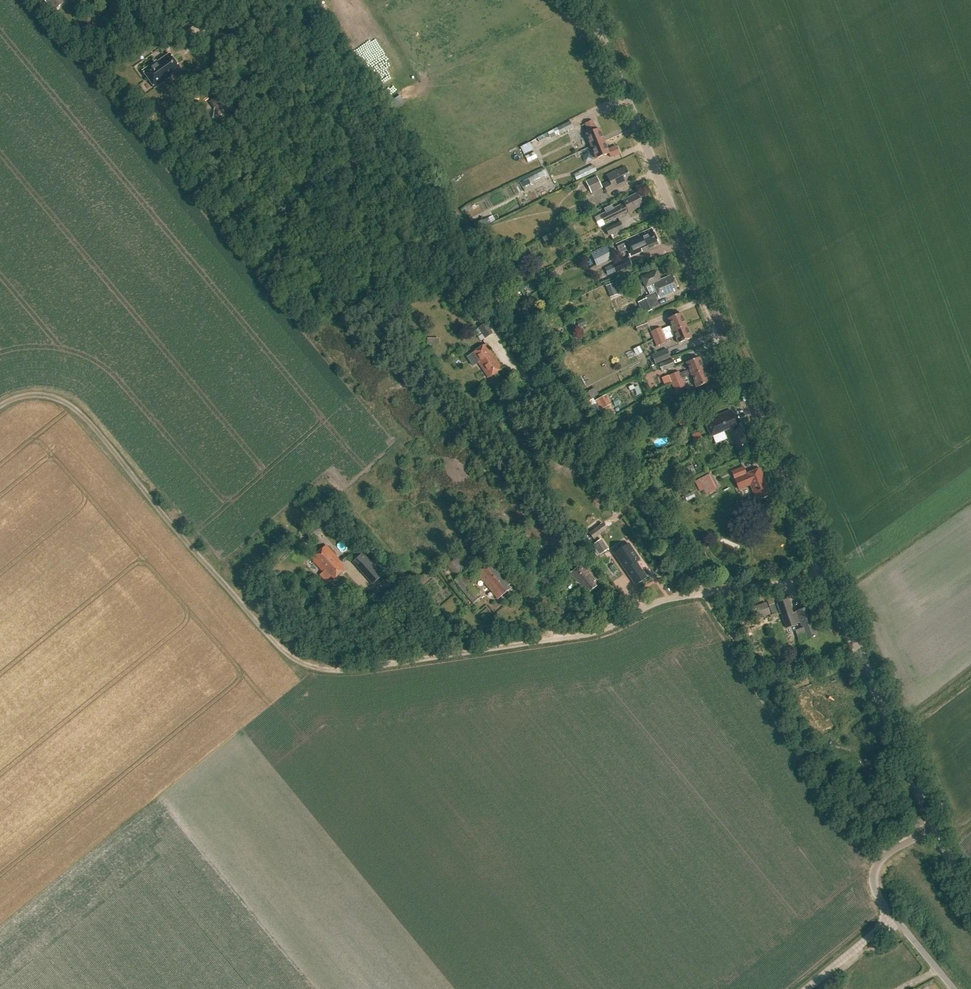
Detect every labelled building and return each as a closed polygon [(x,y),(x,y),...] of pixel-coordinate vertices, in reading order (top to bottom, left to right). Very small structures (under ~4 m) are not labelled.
[(61,0),(41,0),(49,9),(51,8),(54,12),(62,5),(59,2),(61,0)] [(362,40),(351,50),(360,59),(371,49),(362,40)] [(168,77),(180,68),(169,53),(157,62),(156,61),(142,71),(154,88),(168,78),(168,77)] [(585,135),(590,148),(604,143),(598,130),(595,131),(591,122),(584,125),(588,134),(585,135)] [(558,131),(551,134),(553,139),(572,131),(568,124),(557,129),(558,131)] [(524,154),(535,149),(532,142),(521,147),(524,154)] [(590,148),(595,161),(609,156),(610,160),(619,156),(616,148),(607,152),(604,143),(590,148)] [(593,168),(579,174),(582,180),(595,174),(593,168)] [(607,181),(602,184),(606,192),(611,189),(613,192),(627,184),(625,181),(630,179),(625,169),(617,173),(616,172),(605,177),(607,181)] [(528,177),(531,184),(546,177),(542,170),(528,177)] [(596,179),(586,184),(591,195),(601,190),(596,179)] [(600,214),(605,223),(643,204),(636,192),(621,199),(623,202),(600,214)] [(579,206),(582,212),(594,206),(590,200),(579,206)] [(481,230),(487,223),(481,219),(476,226),(481,230)] [(609,235),(611,234),(613,238),(623,233),(621,229),(623,228),(620,221),(605,227),(609,235)] [(651,228),(623,240),(630,256),(642,251),(640,248),(657,241),(651,228)] [(590,252),(596,265),(613,257),(607,244),(590,252)] [(627,259),(612,266),(616,274),(631,268),(627,259)] [(637,302),(643,314),(652,310),(651,308),(659,305),(655,298),(657,297),(658,299),(674,292),(673,289),(677,287),(672,276),(660,281),(656,271),(640,278),(645,288),(652,285),(656,293),(645,298),(637,302)] [(613,285),(606,288),(610,299),(617,296),(613,285)] [(650,331),(653,339),(685,326),(680,314),(667,319),(669,325),(661,329),(660,327),(650,331)] [(646,319),(635,323),(638,330),(649,326),(646,319)] [(477,327),(484,337),(492,332),(485,321),(477,327)] [(653,339),(656,346),(666,342),(665,339),(674,336),(677,344),(690,339),(685,326),(653,339)] [(479,364),(481,363),(483,366),(480,368),(486,378),(502,369),(495,359),(485,344),(471,352),(479,364)] [(652,358),(654,364),(670,358),(668,351),(652,358)] [(692,352),(674,358),(676,364),(694,357),(692,352)] [(690,375),(690,376),(703,371),(698,358),(685,363),(688,369),(679,373),(678,371),(668,375),(671,383),(681,379),(690,375)] [(659,365),(662,372),(674,367),(671,360),(659,365)] [(690,376),(695,388),(708,382),(703,371),(690,376)] [(681,379),(671,383),(674,390),(684,386),(681,379)] [(593,401),(599,411),(611,404),(606,394),(593,401)] [(695,422),(692,414),(675,421),(678,428),(695,422)] [(726,432),(734,453),(747,447),(740,431),(743,430),(741,425),(735,427),(730,415),(704,425),(709,438),(726,432)] [(692,436),(695,443),(703,439),(700,432),(692,436)] [(755,495),(757,501),(767,497),(766,494),(769,493),(759,470),(746,475),(743,466),(730,471),(738,489),(749,485),(753,496),(755,495)] [(711,472),(697,479),(705,494),(718,488),(711,472)] [(626,507),(630,512),(639,506),(634,501),(626,507)] [(305,534),(312,542),(322,532),(315,524),(305,534)] [(591,534),(595,540),(609,530),(604,524),(591,534)] [(609,550),(602,540),(595,546),(602,555),(609,550)] [(615,555),(637,586),(648,578),(637,563),(641,560),(630,544),(615,555)] [(339,560),(327,547),(312,560),(324,574),(321,577),(326,582),(331,577),(334,580),(344,571),(341,568),(343,567),(338,561),(339,560)] [(539,558),(544,564),(554,557),(549,550),(539,558)] [(457,577),(453,580),(472,604),(481,597),(462,574),(469,568),(459,554),(458,555),(454,551),(443,561),(457,577)] [(549,569),(555,577),(565,569),(559,561),(549,569)] [(510,590),(507,587),(510,585),(492,563),(477,575),(498,600),(510,590)] [(374,564),(366,572),(376,583),(385,575),(374,564)] [(584,565),(572,574),(588,594),(597,587),(593,583),(597,580),(584,565)] [(541,581),(546,587),(554,581),(549,574),(541,581)] [(777,602),(786,628),(796,625),(796,623),(799,622),(806,640),(817,636),(807,607),(792,612),(787,599),(777,602)] [(767,601),(771,614),(776,612),(772,600),(767,601)] [(770,614),(766,605),(748,611),(750,618),(758,616),(758,618),(770,614)]
